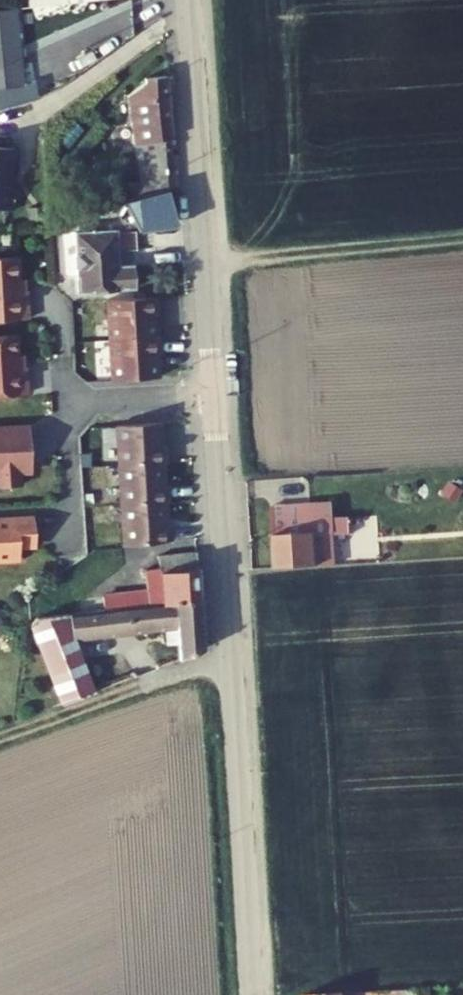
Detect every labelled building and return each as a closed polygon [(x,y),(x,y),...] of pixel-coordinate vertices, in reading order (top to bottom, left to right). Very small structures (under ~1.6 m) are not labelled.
[(0,10),(0,88),(24,85),(17,9),(0,10)] [(175,187),(167,76),(145,78),(145,82),(128,95),(134,144),(141,181),(144,196),(168,189),(175,187)] [(10,210),(12,188),(8,188),(12,149),(0,148),(0,209),(10,210)] [(120,202),(144,196),(141,181),(115,188),(119,202),(120,202)] [(177,224),(168,189),(144,196),(120,202),(126,227),(139,225),(140,230),(177,224)] [(29,208),(29,220),(45,221),(44,208),(29,208)] [(78,292),(134,289),(133,265),(117,266),(117,251),(116,231),(116,230),(75,232),(78,292)] [(28,319),(26,291),(20,291),(18,257),(0,258),(0,321),(28,319)] [(158,314),(157,298),(107,300),(110,340),(157,338),(156,314),(158,314)] [(27,394),(26,367),(19,368),(18,335),(0,336),(0,396),(27,394)] [(161,354),(160,337),(157,338),(110,340),(112,380),(160,377),(158,354),(161,354)] [(164,462),(167,462),(166,445),(163,445),(162,422),(119,425),(121,465),(164,462)] [(31,471),(28,426),(0,428),(0,486),(20,485),(19,472),(31,471)] [(167,502),(169,502),(168,486),(166,486),(164,462),(121,465),(124,505),(167,502)] [(126,545),(171,540),(171,525),(168,525),(167,502),(124,505),(126,545)] [(332,502),(310,504),(311,520),(333,519),(332,502)] [(273,522),(311,520),(310,504),(272,506),(273,522)] [(34,515),(6,517),(6,519),(0,519),(0,560),(19,559),(19,546),(35,545),(34,515)] [(311,520),(273,522),(275,568),(334,565),(332,536),(350,535),(349,518),(333,519),(311,520)] [(115,594),(103,595),(105,609),(200,598),(199,579),(197,551),(158,555),(160,568),(145,570),(148,589),(115,593),(115,594)] [(105,609),(103,595),(78,599),(79,613),(105,609)] [(179,659),(204,649),(200,598),(105,609),(79,613),(36,618),(31,623),(62,704),(95,692),(75,640),(166,629),(167,645),(178,644),(179,659)]
